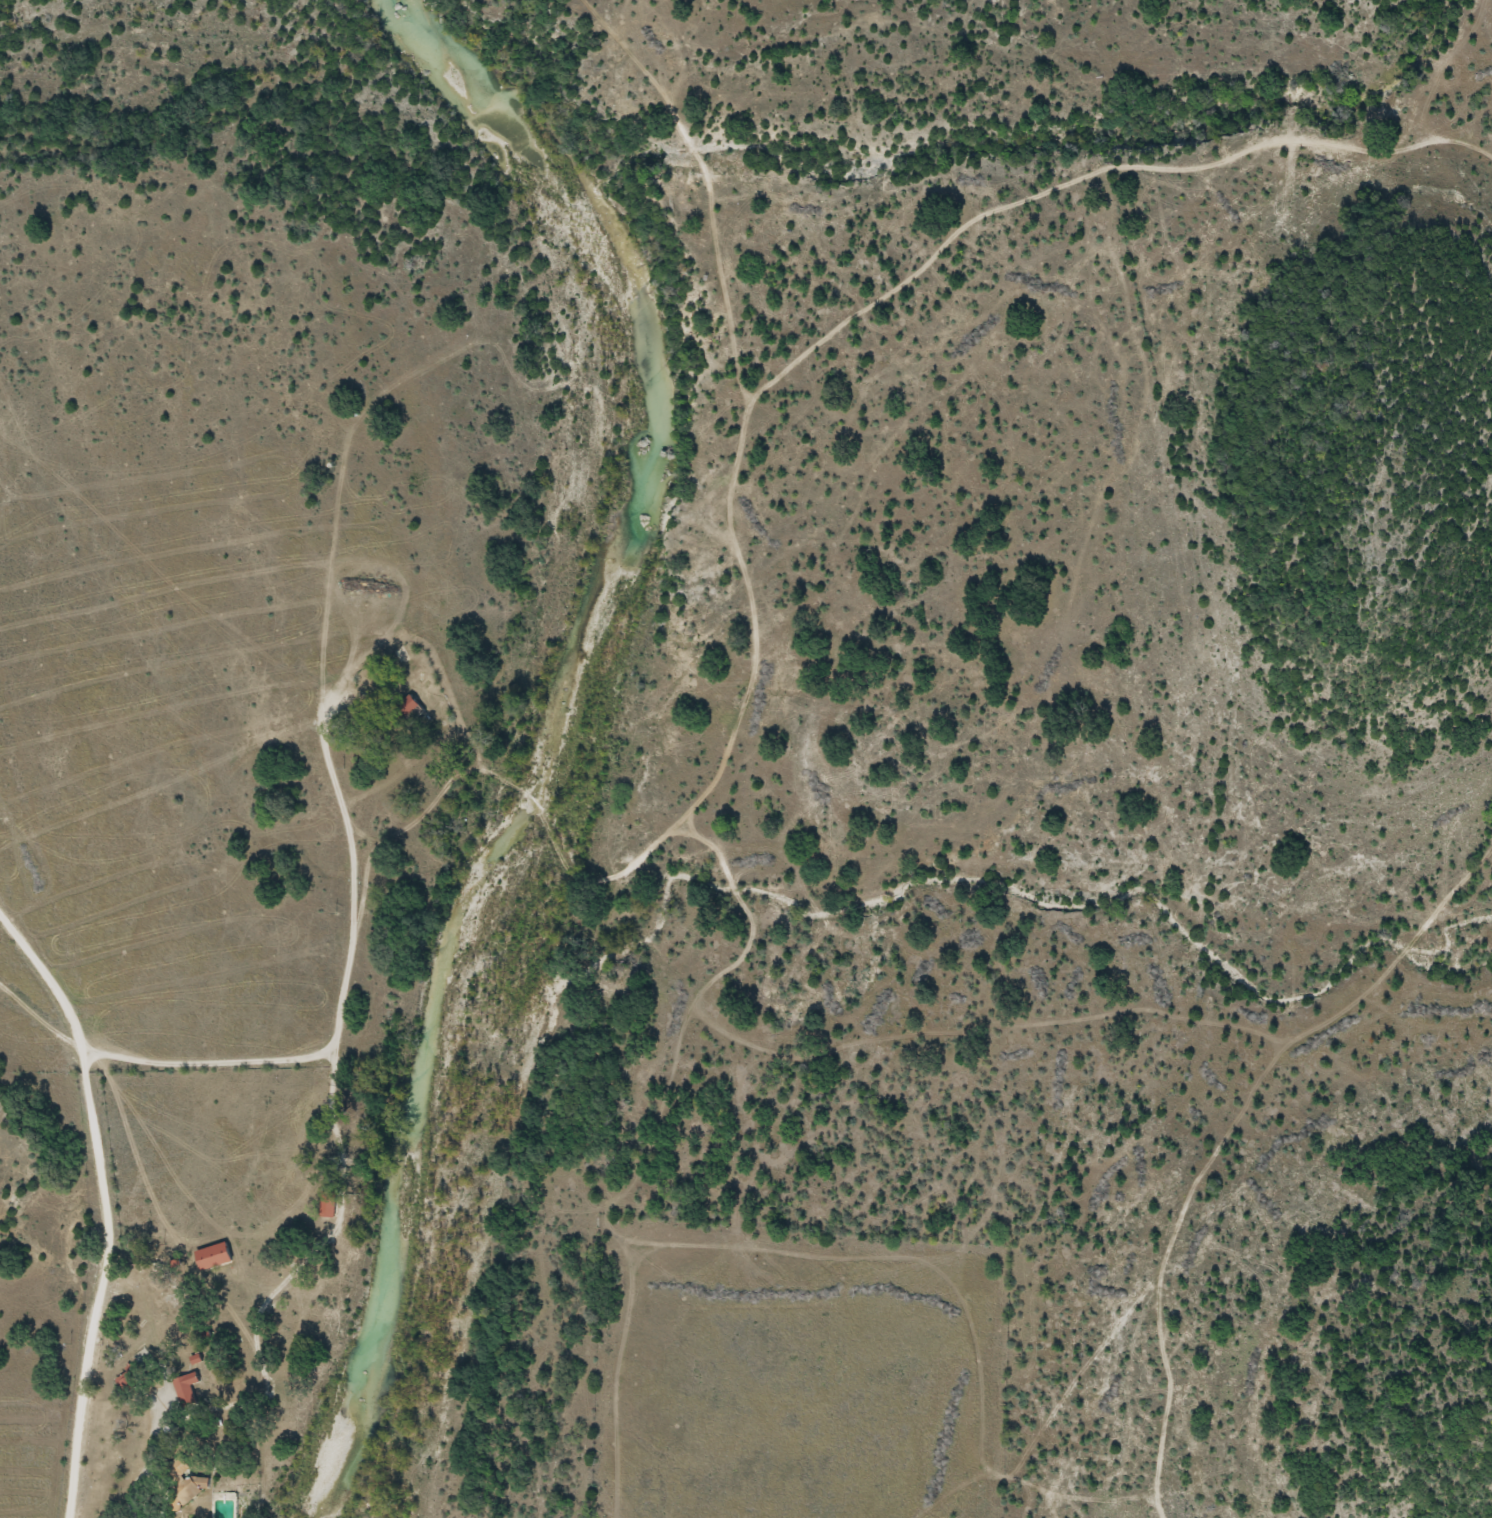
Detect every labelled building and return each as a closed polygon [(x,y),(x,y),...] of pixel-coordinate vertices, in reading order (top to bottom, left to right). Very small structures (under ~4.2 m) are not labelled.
[(405,703),(416,717),(425,710),(414,696),(405,703)] [(336,1217),(336,1189),(322,1189),(321,1217),(336,1217)] [(233,1262),(228,1242),(196,1250),(201,1269),(233,1262)] [(191,1385),(200,1382),(197,1371),(173,1379),(182,1408),(197,1403),(191,1385)] [(180,1476),(191,1467),(182,1457),(172,1467),(180,1476)]
